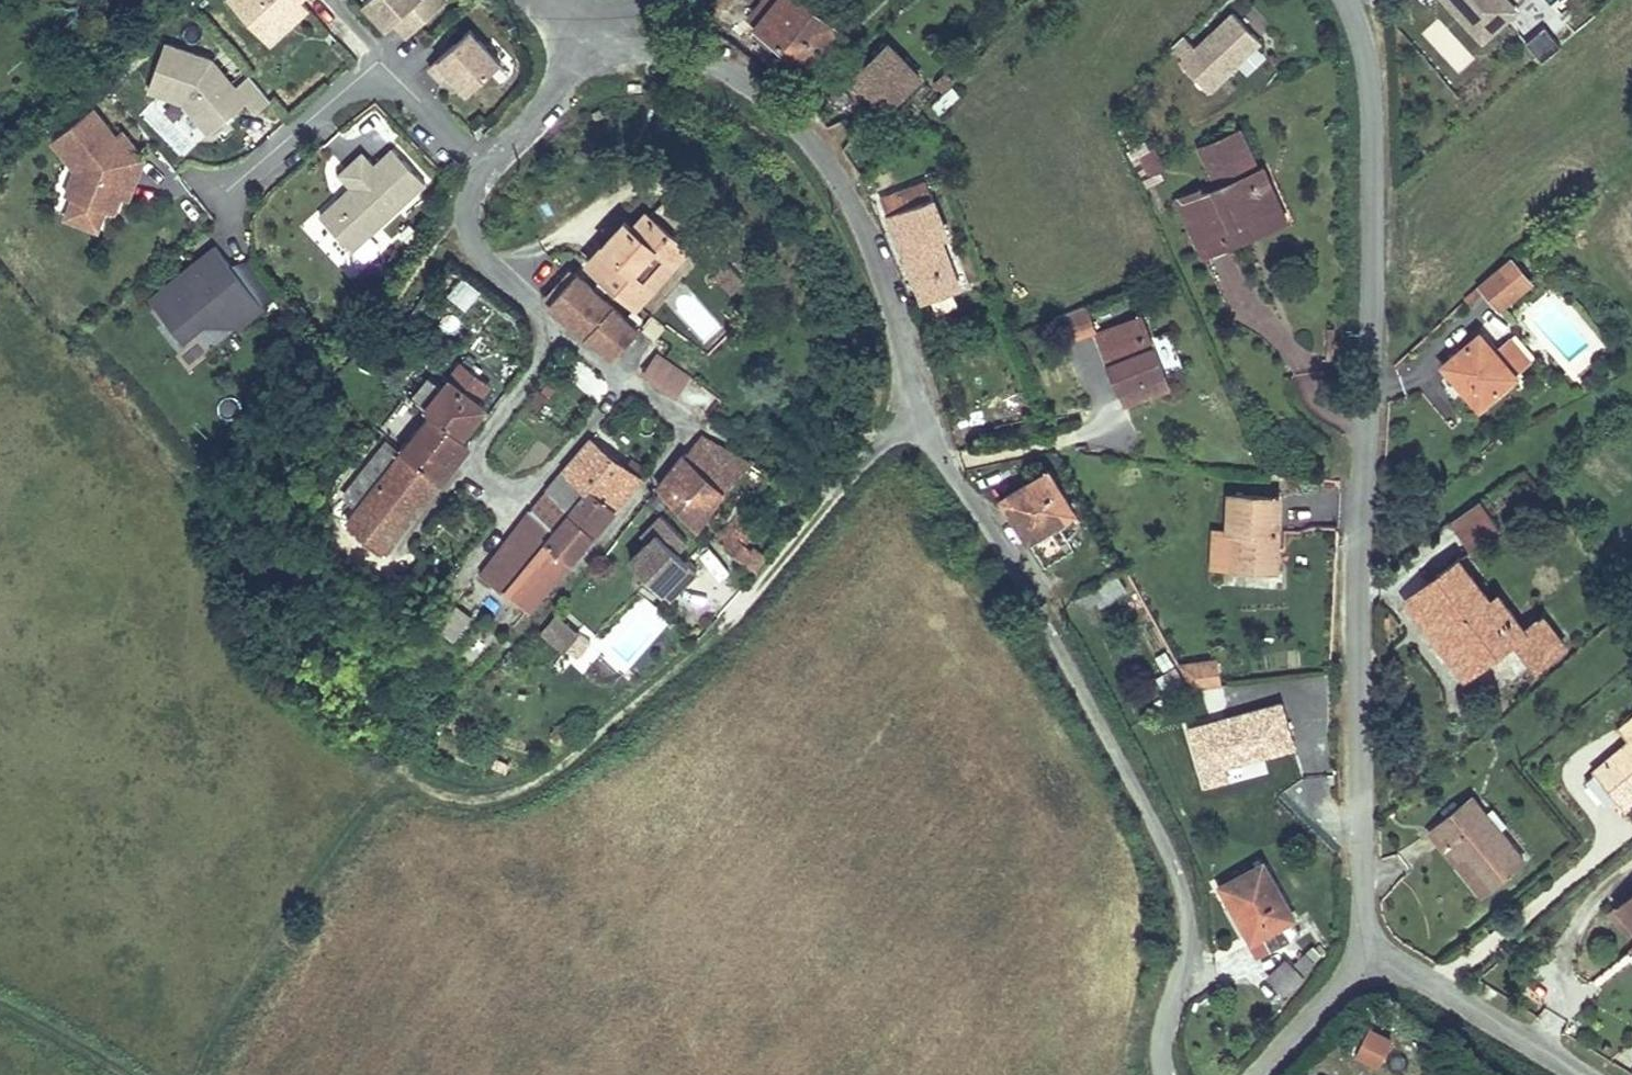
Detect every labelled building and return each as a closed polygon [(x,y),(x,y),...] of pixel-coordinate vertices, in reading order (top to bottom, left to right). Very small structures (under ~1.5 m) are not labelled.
[(291,19),(306,5),(302,0),(230,0),(260,32),(283,10),(291,19)] [(392,18),(400,11),(413,26),(441,0),(364,0),(386,23),(392,18)] [(779,0),(765,0),(750,19),(757,27),(779,0)] [(803,0),(779,0),(757,27),(783,48),(786,44),(808,61),(836,26),(803,0)] [(1481,41),(1515,11),(1505,0),(1444,0),(1481,41)] [(283,10),(260,32),(268,41),(291,19),(283,10)] [(400,11),(392,18),(406,33),(413,26),(400,11)] [(1196,47),(1184,35),(1173,46),(1185,58),(1181,62),(1209,91),(1262,40),(1233,11),(1196,47)] [(468,25),(428,62),(441,76),(449,68),(467,88),(499,58),(468,25)] [(1527,41),(1543,60),(1562,44),(1546,25),(1527,41)] [(783,48),(757,27),(754,31),(802,69),(808,61),(786,44),(783,48)] [(268,97),(247,72),(234,82),(210,56),(163,40),(147,86),(181,98),(208,129),(244,98),(254,109),(268,97)] [(887,44),(880,52),(913,84),(920,76),(887,44)] [(880,52),(855,78),(889,110),(913,84),(880,52)] [(675,112),(679,105),(673,101),(668,108),(675,112)] [(110,181),(141,156),(119,128),(113,133),(91,105),(50,137),(73,167),(63,192),(112,210),(119,191),(110,181)] [(1177,197),(1204,256),(1228,245),(1221,230),(1252,215),(1255,220),(1282,208),(1261,164),(1258,166),(1240,128),(1200,146),(1217,183),(1222,194),(1207,201),(1203,191),(1200,186),(1177,197)] [(1154,138),(1134,145),(1148,185),(1168,178),(1154,138)] [(372,163),(360,150),(338,170),(351,183),(319,212),(350,247),(424,179),(392,145),(372,163)] [(110,181),(119,191),(126,197),(141,156),(110,181)] [(926,183),(883,199),(904,254),(908,253),(926,301),(957,290),(938,238),(946,236),(926,183)] [(1203,191),(1207,201),(1222,194),(1217,183),(1203,191)] [(1221,230),(1228,245),(1287,217),(1282,208),(1255,220),(1252,215),(1221,230)] [(626,222),(588,262),(634,306),(652,287),(645,279),(665,258),(653,247),(667,233),(648,213),(632,228),(626,222)] [(645,279),(652,287),(687,251),(667,233),(653,247),(665,258),(645,279)] [(181,337),(203,319),(222,304),(238,324),(262,304),(213,243),(149,295),(181,337)] [(232,266),(262,304),(275,294),(244,256),(232,266)] [(1530,282),(1511,260),(1481,286),(1500,308),(1530,282)] [(714,273),(730,291),(743,279),(726,261),(714,273)] [(637,330),(576,275),(550,304),(614,353),(637,330)] [(448,294),(465,308),(480,290),(463,276),(448,294)] [(222,304),(203,319),(238,324),(222,304)] [(1065,343),(1097,330),(1087,304),(1055,317),(1065,343)] [(1097,334),(1124,403),(1169,386),(1142,316),(1097,334)] [(1493,349),(1479,333),(1442,365),(1456,381),(1460,377),(1471,389),(1467,393),(1478,407),(1516,374),(1493,349)] [(644,375),(675,396),(697,364),(658,337),(645,356),(644,375)] [(1493,349),(1516,374),(1530,361),(1508,337),(1493,349)] [(434,414),(462,437),(485,407),(475,399),(488,384),(462,364),(442,388),(430,378),(413,397),(434,414)] [(1460,377),(1456,381),(1467,393),(1471,389),(1460,377)] [(434,414),(406,449),(348,520),(384,549),(468,441),(462,437),(434,414)] [(348,520),(406,449),(390,436),(345,493),(343,491),(330,508),(348,520)] [(736,479),(749,461),(701,436),(659,487),(711,536),(715,532),(702,519),(736,479)] [(593,437),(564,472),(588,491),(590,488),(613,507),(639,476),(593,437)] [(749,461),(736,479),(755,493),(768,474),(749,461)] [(1002,497),(1016,518),(1022,515),(1035,535),(1029,538),(1045,565),(1074,545),(1058,519),(1073,508),(1048,469),(1002,497)] [(572,510),(588,491),(564,472),(548,490),(572,510)] [(594,529),(613,507),(590,488),(588,491),(572,510),(594,529)] [(572,510),(548,490),(532,509),(555,529),(572,510)] [(1236,531),(1234,566),(1275,569),(1279,497),(1229,494),(1227,531),(1236,531)] [(1478,500),(1449,521),(1471,549),(1499,527),(1478,500)] [(555,529),(532,509),(482,573),(504,592),(505,588),(547,539),(555,529)] [(594,529),(572,510),(555,529),(547,539),(569,558),(594,529)] [(739,513),(716,540),(734,556),(758,571),(780,549),(739,513)] [(662,515),(651,526),(657,532),(647,541),(630,558),(668,598),(696,571),(676,551),(687,541),(662,515)] [(1022,515),(1016,518),(1029,538),(1035,535),(1022,515)] [(651,526),(641,535),(647,541),(657,532),(651,526)] [(1236,531),(1227,531),(1213,530),(1211,565),(1234,566),(1236,531)] [(569,558),(547,539),(505,588),(528,607),(569,558)] [(1441,646),(1465,677),(1514,639),(1536,667),(1565,643),(1541,614),(1523,628),(1496,594),(1489,599),(1457,559),(1427,582),(1431,587),(1417,598),(1450,639),(1441,646)] [(1450,639),(1417,598),(1408,605),(1441,646),(1450,639)] [(473,614),(458,602),(440,624),(455,636),(473,614)] [(574,642),(580,648),(590,638),(558,610),(535,638),(560,658),(574,642)] [(604,652),(590,638),(580,648),(588,654),(586,657),(593,664),(604,652)] [(1215,664),(1180,669),(1192,690),(1218,686),(1215,664)] [(1631,799),(1631,717),(1617,729),(1628,743),(1593,773),(1614,797),(1622,807),(1631,799)] [(554,740),(557,744),(562,740),(558,736),(554,740)] [(1614,797),(1593,773),(1585,780),(1607,804),(1614,797)] [(1460,862),(1464,858),(1469,853),(1481,867),(1476,871),(1489,886),(1523,858),(1472,797),(1434,830),(1460,862)] [(1469,853),(1464,858),(1476,871),(1481,867),(1469,853)] [(1263,863),(1220,886),(1251,941),(1263,934),(1271,949),(1300,933),(1293,920),(1293,917),(1263,863)] [(1619,906),(1631,921),(1631,895),(1619,906)] [(1271,949),(1263,934),(1251,941),(1259,955),(1271,949)] [(1304,953),(1292,964),(1300,973),(1313,962),(1304,953)] [(1374,1028),(1354,1056),(1375,1071),(1395,1042),(1374,1028)]
